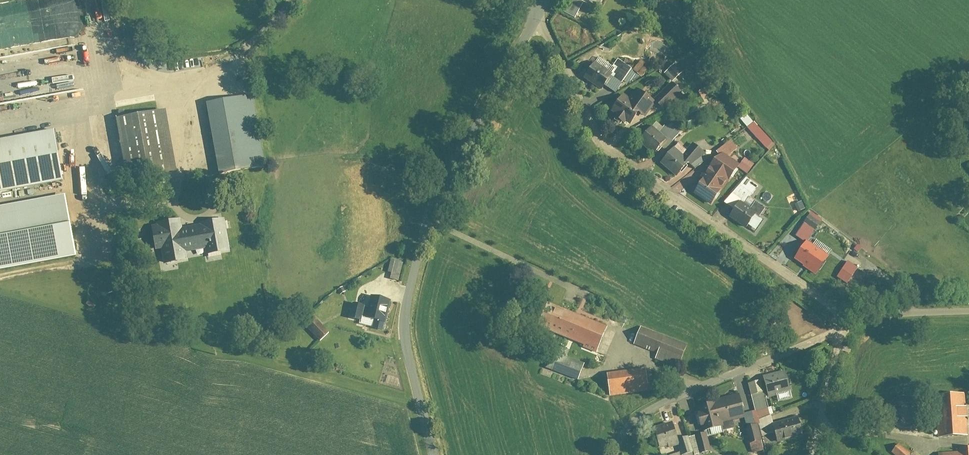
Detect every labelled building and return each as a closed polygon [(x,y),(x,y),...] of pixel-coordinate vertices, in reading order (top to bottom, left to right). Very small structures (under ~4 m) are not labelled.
[(563,14),(576,21),(585,5),(575,0),(571,0),(563,14)] [(590,4),(599,9),(603,0),(592,0),(590,4)] [(622,62),(617,70),(599,58),(584,81),(601,93),(612,78),(623,85),(633,70),(622,62)] [(641,64),(634,74),(642,80),(649,70),(641,64)] [(672,82),(655,101),(667,112),(684,93),(672,82)] [(699,96),(702,101),(711,96),(708,90),(699,96)] [(624,97),(613,114),(634,128),(641,117),(646,120),(656,106),(636,92),(630,101),(624,97)] [(208,106),(219,177),(264,170),(252,99),(208,106)] [(119,121),(131,187),(179,178),(166,112),(119,121)] [(755,123),(744,133),(774,165),(784,156),(755,123)] [(684,132),(674,125),(665,137),(675,144),(684,132)] [(650,130),(640,145),(656,156),(667,142),(650,130)] [(63,183),(55,135),(0,144),(0,194),(63,183)] [(733,142),(725,150),(731,157),(740,149),(733,142)] [(694,147),(685,158),(675,150),(662,166),(679,179),(687,168),(692,172),(705,156),(694,147)] [(709,205),(728,181),(729,181),(739,168),(718,153),(708,166),(712,169),(694,194),(709,205)] [(756,167),(747,160),(741,168),(751,175),(756,167)] [(726,206),(736,213),(731,219),(747,231),(760,214),(747,203),(757,190),(745,180),(726,206)] [(0,212),(0,274),(76,260),(65,200),(0,212)] [(780,219),(772,230),(780,236),(788,225),(780,219)] [(202,223),(203,230),(180,233),(179,222),(166,224),(167,226),(153,228),(156,249),(167,248),(169,264),(186,261),(185,252),(191,251),(190,247),(209,244),(211,255),(227,252),(222,220),(202,223)] [(808,223),(796,240),(806,247),(818,230),(808,223)] [(811,245),(797,263),(817,277),(830,259),(811,245)] [(394,262),(390,275),(405,280),(409,267),(394,262)] [(377,323),(375,330),(382,332),(390,301),(371,296),(365,319),(377,323)] [(552,301),(540,329),(598,354),(610,326),(552,301)] [(352,303),(349,319),(360,322),(364,306),(352,303)] [(316,319),(307,328),(321,343),(331,333),(316,319)] [(644,325),(636,347),(681,365),(690,344),(644,325)] [(554,353),(547,370),(578,384),(586,366),(554,353)] [(608,379),(611,399),(653,393),(650,372),(608,379)] [(767,380),(771,399),(792,395),(789,376),(767,380)] [(761,384),(750,387),(764,438),(775,435),(761,384)] [(967,397),(936,398),(938,438),(968,437),(967,397)] [(888,411),(888,415),(890,423),(897,430),(905,433),(914,430),(922,423),(923,415),(921,407),(916,401),(909,398),(900,398),(892,404),(888,411)] [(703,429),(704,436),(727,431),(726,424),(745,420),(741,399),(698,408),(702,430),(703,429)] [(774,429),(779,445),(803,438),(798,422),(774,429)] [(654,431),(659,449),(681,443),(676,425),(654,431)] [(745,431),(749,448),(764,444),(760,427),(745,431)] [(702,438),(691,442),(695,454),(707,454),(702,438)] [(685,454),(692,454),(689,444),(683,446),(685,454)] [(893,454),(894,454),(913,454),(901,445),(893,454)]
